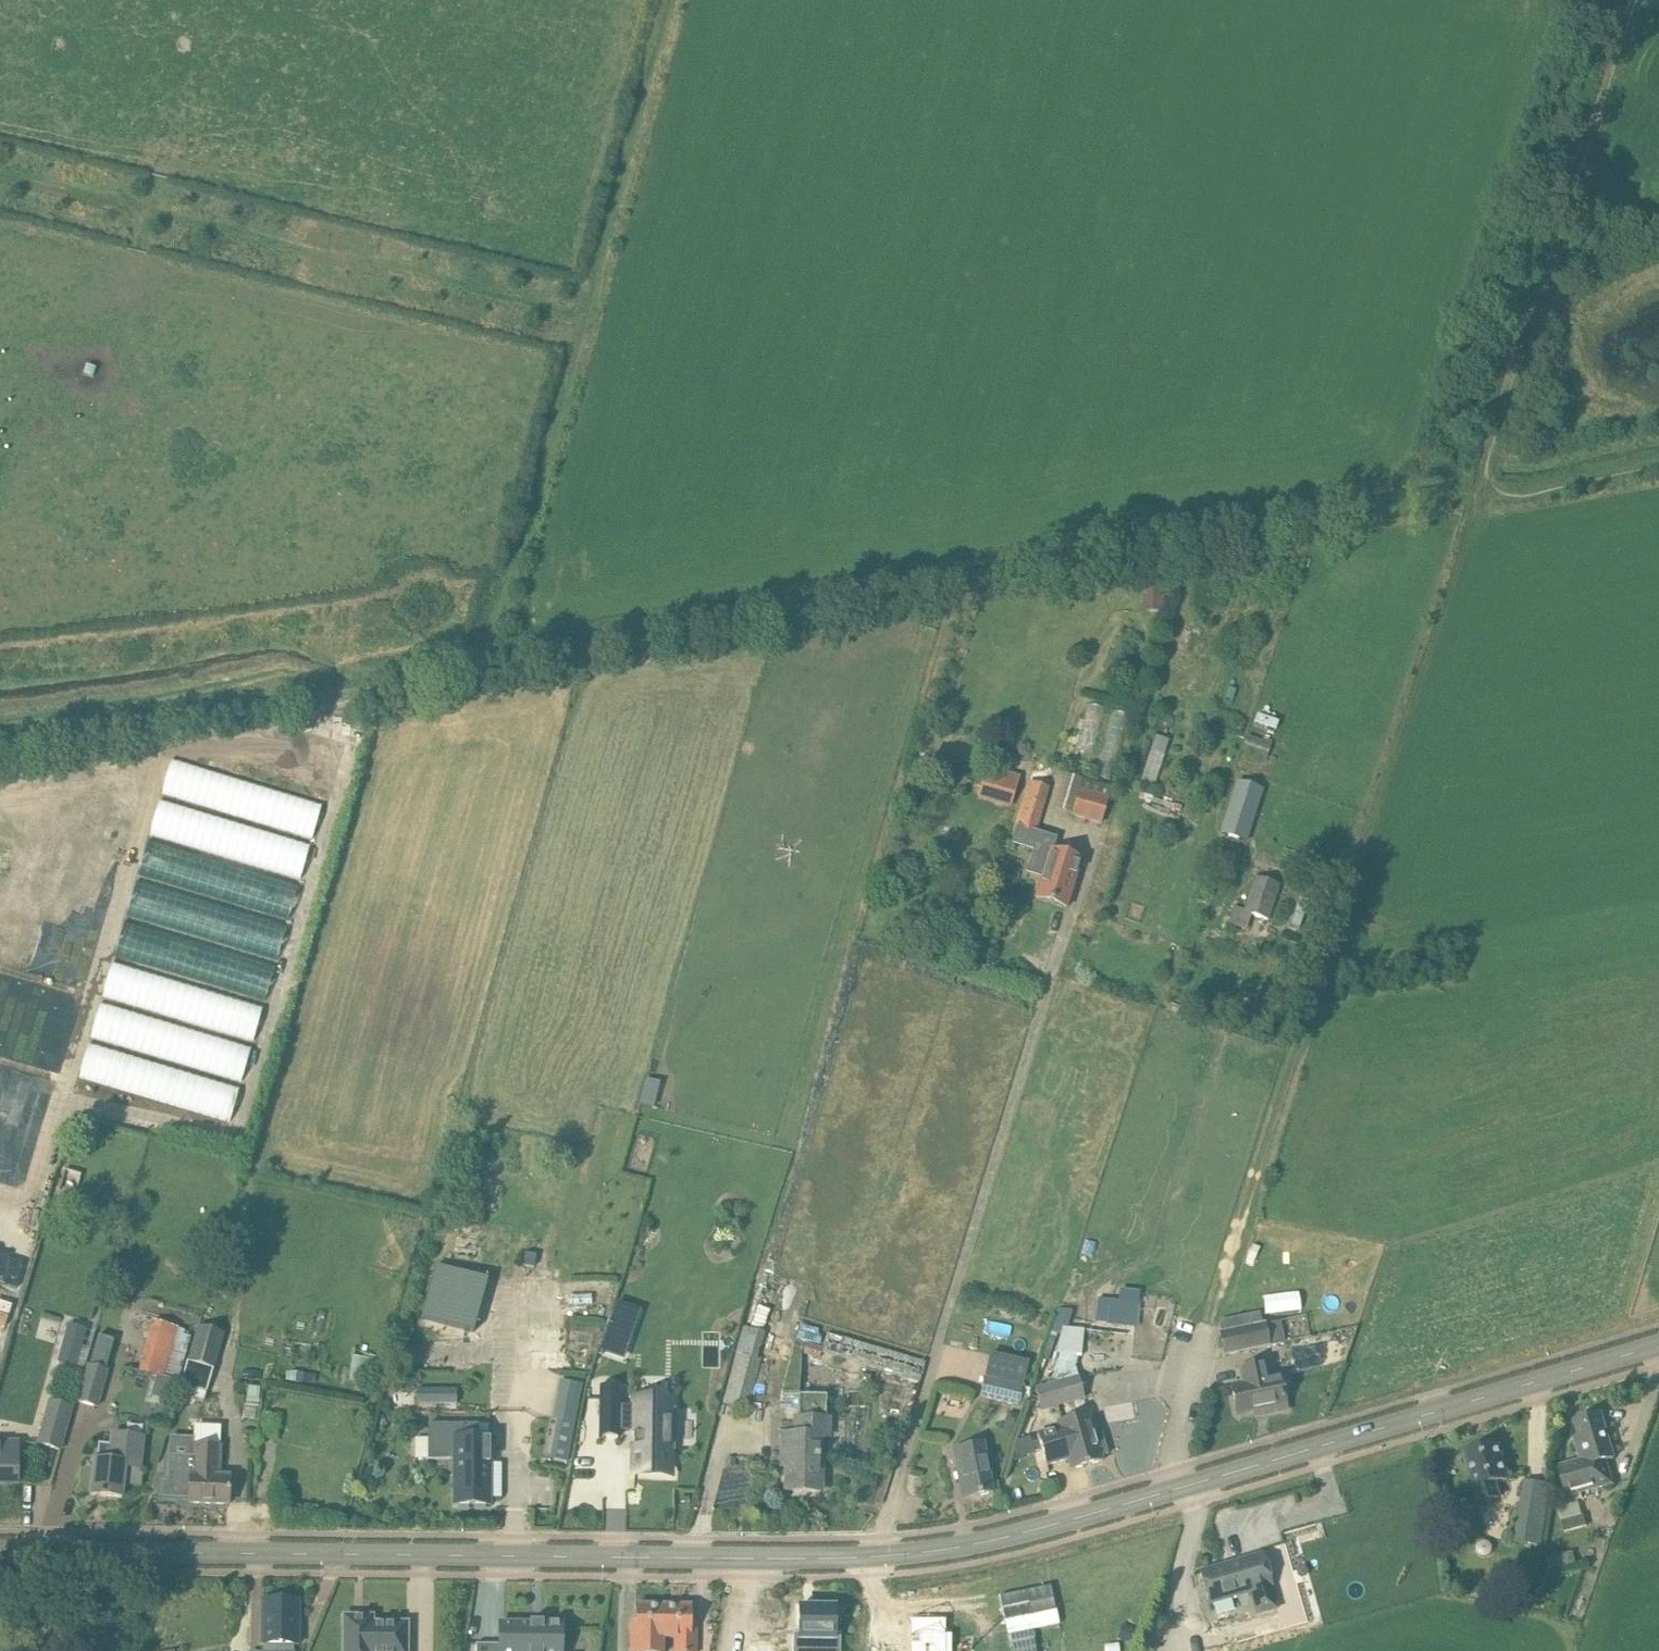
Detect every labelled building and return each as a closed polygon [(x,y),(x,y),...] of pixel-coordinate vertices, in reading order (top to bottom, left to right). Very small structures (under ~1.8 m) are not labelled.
[(1085,725),(1101,729),(1106,707),(1091,703),(1085,725)] [(1093,774),(1112,780),(1131,716),(1112,710),(1093,774)] [(1155,784),(1168,739),(1155,735),(1143,780),(1155,784)] [(172,760),(162,794),(313,839),(323,805),(172,760)] [(985,784),(1000,790),(1006,774),(990,769),(985,784)] [(1072,816),(1102,824),(1112,787),(1083,779),(1072,816)] [(1014,827),(1036,834),(1050,789),(1028,781),(1014,827)] [(1262,790),(1237,783),(1221,833),(1246,841),(1262,790)] [(160,800),(150,834),(301,879),(311,845),(160,800)] [(148,840),(138,874),(289,920),(300,886),(148,840)] [(1051,850),(1036,899),(1066,908),(1081,859),(1051,850)] [(1255,878),(1245,912),(1238,909),(1233,924),(1245,928),(1250,914),(1268,920),(1279,886),(1255,878)] [(137,881),(126,915),(277,960),(288,927),(137,881)] [(125,921),(115,955),(266,1001),(276,967),(125,921)] [(113,962),(103,996),(254,1042),(264,1008),(113,962)] [(101,1003),(91,1037),(242,1082),(252,1048),(101,1003)] [(89,1043),(79,1077),(230,1122),(241,1088),(89,1043)] [(436,1268),(422,1320),(473,1335),(488,1282),(436,1268)] [(1107,1291),(1103,1323),(1135,1326),(1138,1295),(1107,1291)] [(618,1314),(599,1357),(622,1368),(641,1324),(618,1314)] [(1221,1335),(1220,1335),(1224,1357),(1271,1347),(1284,1344),(1279,1322),(1267,1325),(1262,1326),(1260,1314),(1239,1318),(1242,1330),(1221,1335)] [(187,1331),(154,1321),(140,1371),(165,1378),(166,1376),(180,1380),(192,1337),(185,1335),(187,1331)] [(200,1326),(189,1361),(214,1368),(225,1333),(200,1326)] [(766,1333),(743,1327),(722,1404),(747,1410),(764,1340),(766,1333)] [(925,1360),(827,1330),(822,1348),(920,1377),(925,1360)] [(114,1339),(99,1334),(91,1364),(88,1363),(78,1402),(100,1408),(110,1370),(106,1369),(114,1339)] [(805,1342),(803,1349),(803,1353),(819,1358),(822,1348),(822,1347),(805,1342)] [(1241,1384),(1232,1386),(1239,1416),(1259,1411),(1261,1416),(1287,1410),(1280,1376),(1270,1378),(1267,1362),(1238,1368),(1241,1384)] [(305,1373),(292,1372),(290,1383),(304,1384),(305,1373)] [(1079,1374),(1059,1380),(1059,1382),(1057,1383),(1063,1404),(1063,1406),(1086,1399),(1079,1374)] [(981,1398),(1019,1406),(1023,1385),(986,1377),(981,1398)] [(1059,1382),(1059,1380),(1035,1387),(1042,1412),(1063,1406),(1063,1404),(1057,1383),(1059,1382)] [(263,1388),(249,1387),(245,1419),(255,1420),(257,1410),(260,1410),(263,1388)] [(600,1387),(599,1438),(620,1439),(620,1432),(635,1433),(635,1436),(634,1436),(634,1446),(635,1446),(635,1473),(669,1474),(670,1453),(675,1453),(676,1409),(670,1409),(670,1403),(635,1402),(635,1407),(620,1407),(620,1388),(600,1387)] [(429,1390),(429,1405),(456,1405),(456,1390),(429,1390)] [(794,1435),(783,1435),(782,1466),(786,1466),(786,1491),(822,1491),(823,1437),(829,1436),(829,1419),(828,1419),(828,1392),(800,1393),(800,1418),(795,1418),(794,1435)] [(180,1398),(177,1423),(194,1424),(197,1400),(180,1398)] [(61,1450),(74,1406),(49,1400),(37,1443),(61,1450)] [(1018,1431),(1023,1418),(1010,1413),(1006,1427),(1018,1431)] [(1071,1470),(1085,1466),(1103,1461),(1101,1456),(1108,1454),(1102,1434),(1095,1436),(1088,1413),(1057,1422),(1059,1428),(1037,1435),(1046,1466),(1068,1460),(1071,1470)] [(1574,1438),(1580,1460),(1583,1467),(1607,1460),(1614,1458),(1602,1414),(1574,1421),(1578,1437),(1574,1438)] [(561,1423),(554,1461),(567,1464),(574,1425),(561,1423)] [(478,1426),(429,1426),(429,1461),(454,1461),(454,1505),(491,1506),(491,1438),(478,1438),(478,1426)] [(92,1494),(122,1498),(126,1468),(141,1469),(144,1438),(113,1435),(111,1446),(100,1444),(98,1459),(96,1459),(92,1494)] [(1012,1440),(1018,1458),(1032,1454),(1027,1436),(1012,1440)] [(1480,1503),(1500,1497),(1497,1483),(1509,1479),(1499,1443),(1465,1453),(1480,1503)] [(14,1445),(0,1444),(0,1486),(18,1486),(18,1456),(14,1456),(14,1445)] [(993,1493),(984,1445),(953,1451),(960,1486),(961,1486),(964,1499),(993,1493)] [(229,1505),(230,1476),(221,1476),(222,1447),(193,1446),(192,1475),(190,1475),(189,1503),(229,1505)] [(1607,1460),(1583,1467),(1580,1460),(1558,1467),(1567,1498),(1613,1485),(1607,1460)] [(1542,1547),(1553,1485),(1525,1481),(1515,1543),(1542,1547)] [(1561,1522),(1564,1533),(1586,1527),(1583,1517),(1561,1522)] [(1486,1558),(1490,1557),(1493,1553),(1493,1549),(1492,1545),(1488,1542),(1484,1541),(1479,1543),(1477,1546),(1476,1551),(1478,1555),(1481,1558),(1486,1558)] [(1574,1553),(1547,1559),(1550,1572),(1577,1566),(1574,1553)] [(1244,1559),(1200,1572),(1209,1603),(1251,1591),(1257,1614),(1278,1608),(1271,1585),(1272,1585),(1265,1561),(1246,1566),(1244,1559)] [(262,1644),(264,1644),(264,1650),(294,1650),(294,1645),(299,1645),(300,1601),(262,1600),(262,1644)] [(664,1638),(664,1605),(637,1605),(637,1621),(631,1621),(631,1650),(663,1650),(664,1638)] [(664,1605),(664,1638),(675,1638),(674,1650),(696,1650),(697,1623),(691,1623),(691,1606),(664,1605)] [(797,1650),(838,1650),(838,1638),(833,1638),(834,1607),(801,1607),(801,1638),(797,1638),(797,1650)] [(563,1624),(544,1624),(544,1621),(542,1621),(542,1622),(533,1622),(533,1621),(531,1621),(531,1623),(500,1623),(500,1644),(477,1644),(477,1650),(563,1650),(563,1624)] [(344,1650),(407,1650),(408,1623),(345,1623),(344,1650)] [(945,1639),(946,1625),(911,1623),(910,1650),(951,1650),(952,1639),(945,1639)]
